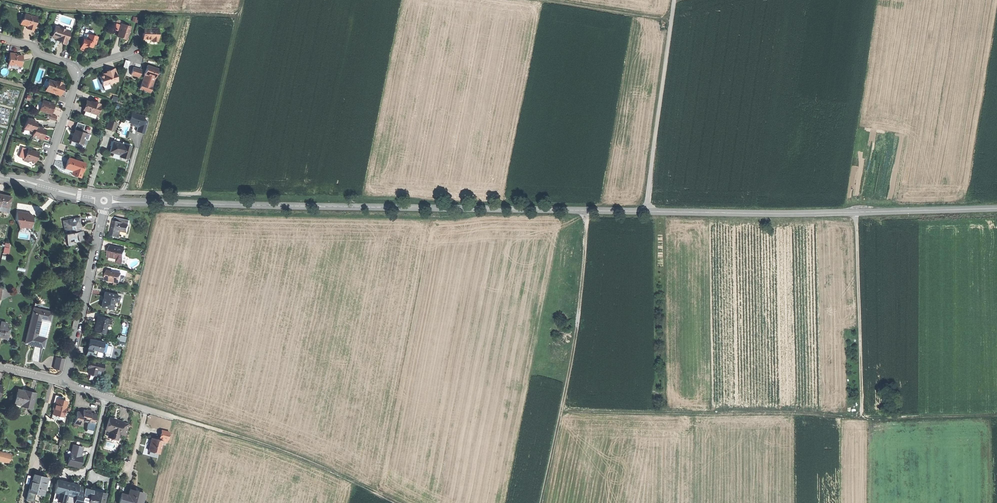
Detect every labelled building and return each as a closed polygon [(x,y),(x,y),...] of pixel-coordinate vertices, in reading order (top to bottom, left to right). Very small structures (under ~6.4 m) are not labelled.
[(38,16),(21,12),(20,19),(21,19),(20,23),(24,24),(28,25),(27,28),(34,29),(38,16)] [(121,24),(121,25),(119,31),(117,36),(122,38),(127,39),(130,27),(121,24)] [(65,44),(69,32),(66,31),(63,26),(59,28),(55,27),(52,36),(56,37),(57,40),(59,38),(61,39),(60,42),(63,43),(65,44)] [(157,29),(144,28),(144,33),(143,33),(143,39),(148,39),(151,39),(151,41),(157,41),(157,29)] [(98,36),(85,31),(83,37),(84,38),(80,48),(85,50),(87,45),(90,46),(92,47),(94,42),(96,43),(98,36)] [(22,65),(23,55),(19,54),(16,54),(13,52),(11,52),(9,63),(22,65)] [(149,92),(151,87),(147,85),(150,77),(154,78),(156,69),(147,66),(144,75),(145,75),(144,78),(144,79),(142,79),(139,89),(149,92)] [(140,69),(133,67),(130,75),(138,77),(140,69)] [(117,75),(114,68),(111,69),(108,70),(109,73),(107,74),(105,73),(104,75),(99,76),(102,86),(109,83),(111,85),(112,82),(117,81),(115,76),(117,75)] [(62,84),(60,83),(55,82),(49,79),(45,89),(59,94),(60,90),(62,84)] [(53,108),(54,103),(43,99),(40,109),(51,112),(53,108)] [(84,110),(96,114),(99,104),(96,103),(95,104),(91,102),(86,101),(84,106),(83,110),(84,110)] [(132,113),(130,121),(131,124),(136,125),(136,127),(137,127),(136,131),(145,134),(148,122),(143,120),(144,117),(132,113)] [(32,131),(34,125),(35,123),(36,121),(26,117),(23,128),(32,131)] [(116,123),(108,120),(105,129),(113,131),(116,123)] [(84,124),(76,122),(74,129),(81,132),(84,124)] [(44,128),(34,125),(32,131),(31,135),(41,138),(42,134),(44,128)] [(81,132),(74,129),(72,135),(71,140),(81,144),(85,133),(81,132)] [(131,146),(113,141),(110,152),(116,154),(122,156),(121,157),(127,159),(131,146)] [(37,151),(26,148),(22,159),(27,161),(28,159),(34,161),(35,157),(37,151)] [(74,171),(73,174),(79,177),(84,163),(68,157),(66,163),(64,167),(72,170),(74,171)] [(9,207),(11,196),(5,194),(0,193),(0,205),(9,207)] [(30,228),(30,227),(32,222),(33,216),(25,214),(18,212),(16,220),(20,229),(25,226),(30,228)] [(68,241),(69,244),(82,241),(81,234),(80,229),(82,226),(80,218),(62,221),(64,232),(68,231),(68,234),(65,235),(67,241),(68,241)] [(122,223),(115,222),(114,222),(112,228),(111,234),(119,235),(120,231),(126,232),(128,225),(121,224),(122,223)] [(125,250),(111,247),(109,252),(108,257),(118,259),(117,262),(121,263),(122,260),(123,260),(125,250)] [(119,283),(121,273),(114,272),(115,270),(111,269),(110,271),(107,270),(106,275),(105,280),(119,283)] [(118,301),(119,295),(105,291),(103,299),(101,306),(112,309),(114,300),(118,301)] [(43,309),(45,304),(36,302),(26,342),(34,344),(44,347),(47,337),(39,335),(44,318),(51,320),(53,311),(43,309)] [(109,323),(110,319),(97,316),(96,323),(94,330),(105,333),(107,323),(109,323)] [(5,327),(0,326),(0,337),(7,339),(9,328),(5,327)] [(101,351),(103,342),(96,340),(96,338),(92,337),(92,339),(90,338),(88,343),(87,348),(101,351)] [(61,367),(64,356),(57,354),(54,365),(61,367)] [(102,363),(88,360),(88,363),(87,366),(89,367),(87,373),(94,374),(96,368),(101,369),(102,363)] [(21,403),(24,390),(17,389),(14,401),(21,403)] [(29,392),(24,390),(21,403),(20,404),(31,407),(35,393),(29,392)] [(63,416),(62,415),(64,407),(66,400),(61,399),(61,396),(58,395),(55,394),(53,401),(54,401),(52,408),(53,409),(52,414),(57,415),(58,417),(58,418),(59,419),(61,419),(62,418),(63,416)] [(90,426),(93,427),(96,415),(90,414),(91,412),(88,411),(86,410),(85,413),(82,412),(81,414),(77,413),(74,424),(80,425),(81,422),(90,424),(90,426)] [(106,430),(120,434),(123,421),(115,419),(109,417),(106,430)] [(166,443),(169,432),(165,430),(160,429),(158,439),(151,437),(147,450),(158,453),(161,441),(166,443)] [(118,440),(120,434),(106,430),(104,437),(108,439),(108,438),(118,440)] [(80,445),(73,444),(69,456),(68,456),(67,459),(68,460),(67,463),(79,466),(81,456),(78,455),(79,451),(80,445)] [(0,453),(0,461),(10,464),(12,456),(0,453)] [(28,491),(35,493),(43,495),(47,478),(40,476),(33,474),(32,481),(31,481),(28,491)] [(75,498),(78,487),(78,485),(68,482),(57,479),(53,492),(58,493),(65,495),(75,498)] [(78,487),(75,498),(74,502),(80,502),(84,489),(78,487)] [(84,489),(80,502),(85,502),(89,490),(84,489)] [(128,495),(126,502),(141,502),(144,492),(136,490),(130,489),(128,495)] [(89,490),(85,502),(87,502),(90,494),(93,495),(94,491),(91,490),(89,490)] [(33,502),(35,493),(28,491),(26,500),(33,502)] [(94,491),(93,495),(90,494),(87,502),(103,502),(105,494),(94,491)] [(128,495),(121,493),(118,502),(120,502),(126,502),(128,495)]
